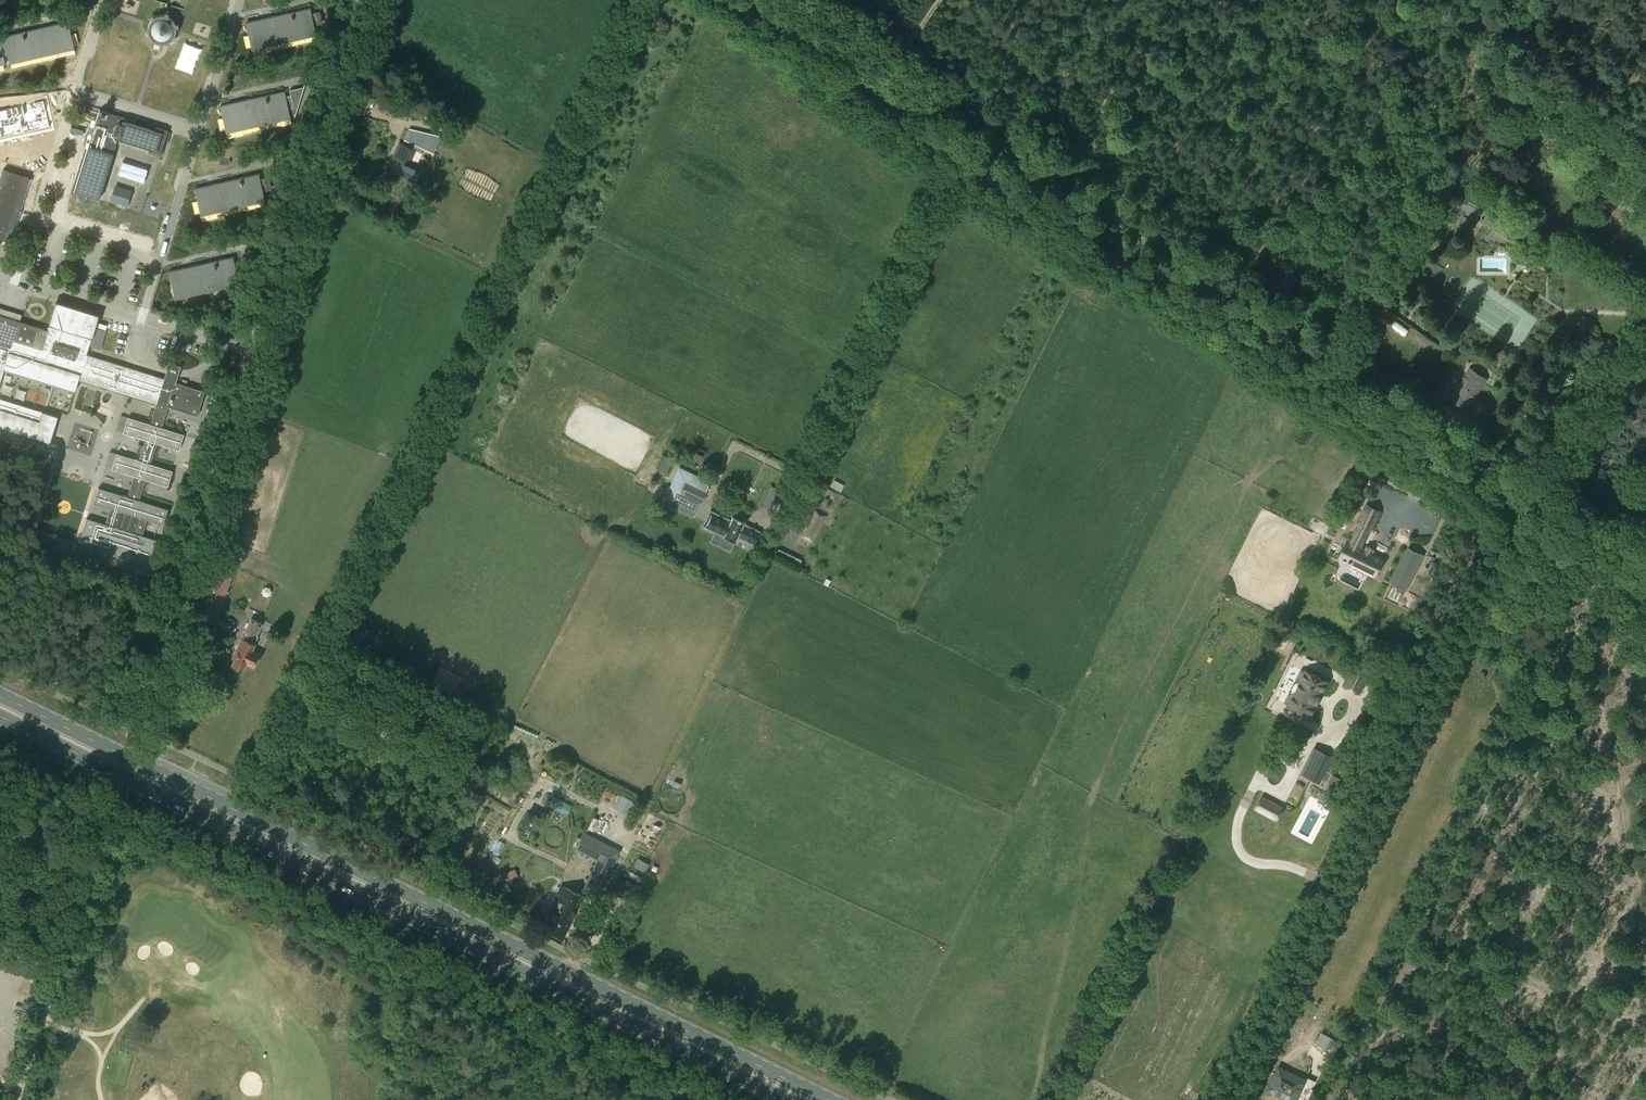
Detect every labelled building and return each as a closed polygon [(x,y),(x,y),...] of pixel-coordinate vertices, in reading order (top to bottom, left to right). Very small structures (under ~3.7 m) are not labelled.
[(311,7),(246,22),(252,49),(317,34),(315,25),(323,23),(320,11),(312,13),(311,7)] [(177,29),(177,28),(177,27),(177,26),(177,25),(176,23),(176,22),(175,21),(174,20),(174,19),(173,18),(172,17),(171,17),(170,16),(169,15),(168,15),(166,14),(165,14),(163,14),(160,14),(159,14),(158,15),(156,16),(155,16),(154,17),(153,18),(152,19),(151,20),(150,21),(150,22),(149,23),(149,24),(149,26),(149,27),(148,28),(149,29),(149,31),(149,32),(149,33),(150,34),(150,35),(151,36),(152,37),(153,38),(154,39),(154,40),(156,41),(158,42),(159,42),(160,42),(161,42),(163,42),(164,42),(165,42),(166,42),(168,42),(170,41),(171,40),(172,39),(173,38),(174,37),(174,36),(175,35),(176,34),(176,33),(177,32),(177,31),(177,29)] [(0,35),(0,65),(5,64),(3,55),(8,53),(10,63),(75,48),(69,21),(4,37),(0,35)] [(285,91),(220,105),(226,132),(291,117),(290,114),(296,113),(304,87),(290,89),(291,94),(286,95),(285,91)] [(390,104),(387,114),(395,116),(397,106),(390,104)] [(49,131),(43,105),(0,115),(0,143),(49,131)] [(125,117),(101,110),(75,190),(99,198),(118,138),(150,148),(149,151),(161,155),(169,130),(156,127),(155,130),(124,120),(125,117)] [(388,163),(413,168),(419,147),(394,142),(388,163)] [(438,142),(436,147),(450,152),(452,147),(438,142)] [(118,175),(143,183),(148,169),(122,161),(118,175)] [(259,173),(195,188),(201,215),(265,200),(263,191),(271,189),(269,177),(260,178),(259,173)] [(24,214),(18,188),(0,192),(0,220),(24,214)] [(114,189),(110,200),(127,205),(131,194),(114,189)] [(1460,203),(1481,217),(1487,209),(1465,195),(1460,203)] [(1449,202),(1443,199),(1433,213),(1439,217),(1449,202)] [(1427,228),(1425,226),(1414,243),(1420,247),(1438,219),(1434,216),(1427,228)] [(234,256),(169,271),(175,298),(240,283),(238,274),(246,272),(243,260),(235,261),(234,256)] [(1396,282),(1391,278),(1389,278),(1381,291),(1388,296),(1396,282)] [(48,329),(0,314),(0,385),(5,368),(76,390),(79,379),(157,403),(151,423),(129,417),(125,431),(124,432),(146,438),(144,446),(140,444),(137,451),(141,452),(139,459),(118,453),(117,453),(113,467),(113,468),(135,474),(128,496),(99,487),(95,502),(111,507),(106,523),(114,525),(112,531),(89,524),(84,543),(149,563),(153,550),(137,545),(139,540),(133,538),(135,532),(142,534),(147,518),(163,523),(168,508),(139,499),(146,478),(168,485),(173,470),(151,463),(158,442),(179,449),(184,434),(162,427),(169,406),(197,415),(205,391),(161,376),(87,353),(90,344),(96,326),(99,315),(57,302),(48,329)] [(1390,310),(1382,305),(1377,311),(1385,316),(1390,310)] [(96,326),(90,344),(100,348),(106,329),(96,326)] [(1490,377),(1477,369),(1456,401),(1469,410),(1490,377)] [(50,442),(58,416),(47,412),(0,398),(0,427),(50,442)] [(118,429),(125,431),(129,417),(122,415),(118,429)] [(117,453),(111,451),(106,465),(113,467),(117,453)] [(658,467),(666,471),(673,457),(666,453),(658,467)] [(688,513),(688,512),(691,507),(697,510),(707,490),(676,475),(664,501),(688,513)] [(831,485),(841,490),(845,483),(835,478),(831,485)] [(1382,558),(1377,556),(1359,548),(1369,528),(1371,529),(1379,512),(1366,506),(1358,523),(1361,524),(1351,543),(1349,542),(1341,557),(1375,573),(1382,558)] [(754,544),(761,530),(744,522),(742,526),(731,521),(732,519),(713,510),(706,526),(724,535),(727,529),(738,534),(737,536),(754,544)] [(821,526),(819,526),(809,520),(801,535),(813,541),(821,526)] [(777,554),(801,561),(802,556),(778,549),(777,554)] [(1410,549),(1393,584),(1405,590),(1422,555),(1410,549)] [(210,566),(196,607),(218,614),(233,573),(210,566)] [(126,635),(133,638),(138,622),(131,620),(126,635)] [(251,654),(248,653),(240,649),(243,643),(240,642),(233,657),(235,658),(232,664),(243,669),(251,654)] [(1371,669),(1355,661),(1344,684),(1359,692),(1371,669)] [(1288,704),(1287,705),(1311,717),(1317,705),(1316,704),(1321,693),(1322,694),(1328,682),(1305,670),(1304,671),(1302,670),(1300,671),(1296,678),(1297,680),(1293,683),(1291,688),(1291,693),(1288,694),(1285,701),(1286,703),(1288,704)] [(438,673),(430,689),(448,699),(457,683),(438,673)] [(1317,748),(1304,774),(1300,782),(1316,790),(1333,756),(1317,748)] [(554,795),(550,805),(568,814),(573,804),(554,795)] [(1263,796),(1256,808),(1255,809),(1276,821),(1283,807),(1263,796)] [(526,822),(538,827),(544,816),(533,810),(526,822)] [(596,900),(619,850),(603,842),(601,845),(587,839),(589,834),(584,832),(576,846),(603,860),(586,895),(596,900)] [(634,865),(645,870),(649,861),(638,856),(634,865)] [(515,868),(503,873),(507,880),(518,875),(515,868)] [(619,882),(614,892),(628,899),(634,886),(627,883),(626,885),(619,882)] [(558,898),(547,922),(545,925),(565,934),(584,894),(562,884),(556,897),(558,898)] [(1267,1089),(1289,1099),(1296,1099),(1306,1079),(1278,1066),(1267,1089)]
